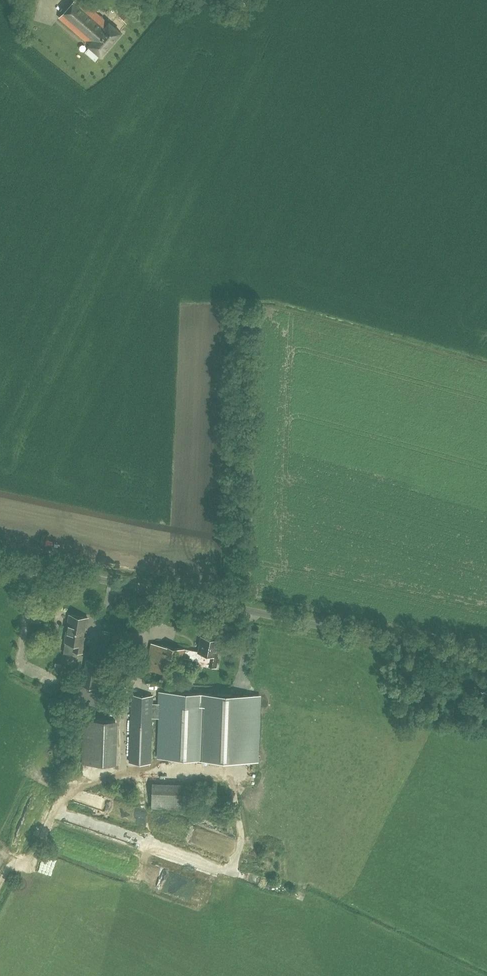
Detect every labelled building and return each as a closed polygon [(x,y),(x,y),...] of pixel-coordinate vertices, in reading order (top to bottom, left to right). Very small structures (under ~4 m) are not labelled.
[(121,32),(110,21),(109,22),(83,0),(74,0),(60,17),(91,44),(91,45),(102,55),(121,32)] [(66,641),(64,652),(73,654),(74,650),(82,651),(85,636),(83,636),(85,625),(87,625),(88,617),(70,614),(66,641)] [(100,706),(107,662),(112,632),(103,630),(98,661),(86,658),(82,685),(64,681),(61,700),(100,706)] [(138,645),(138,632),(113,631),(113,644),(138,645)] [(217,655),(221,639),(202,636),(199,651),(161,644),(152,642),(145,678),(155,680),(179,685),(184,656),(198,659),(197,662),(209,665),(209,663),(217,664),(219,655),(217,655)] [(132,694),(129,762),(151,762),(153,717),(159,718),(158,757),(211,759),(256,761),(258,695),(158,691),(158,703),(153,703),(153,695),(132,694)] [(118,720),(84,719),(83,763),(117,764),(118,720)]
